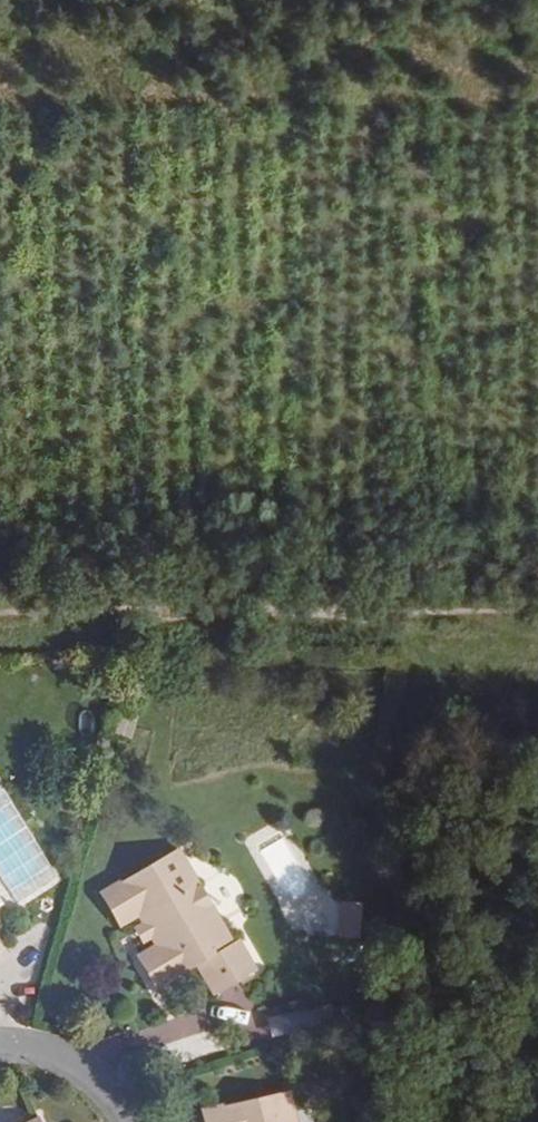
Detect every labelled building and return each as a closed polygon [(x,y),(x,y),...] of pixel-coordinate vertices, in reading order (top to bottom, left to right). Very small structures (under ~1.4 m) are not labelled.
[(0,792),(0,877),(15,900),(57,873),(3,789),(0,792)] [(139,914),(143,923),(152,937),(156,945),(138,956),(157,989),(197,965),(215,995),(255,971),(237,940),(233,943),(178,849),(101,894),(120,925),(139,914)] [(360,904),(342,902),(339,938),(358,939),(360,904)] [(143,942),(152,937),(143,923),(135,928),(143,942)] [(288,1091),(202,1111),(205,1121),(295,1121),(288,1091)]
